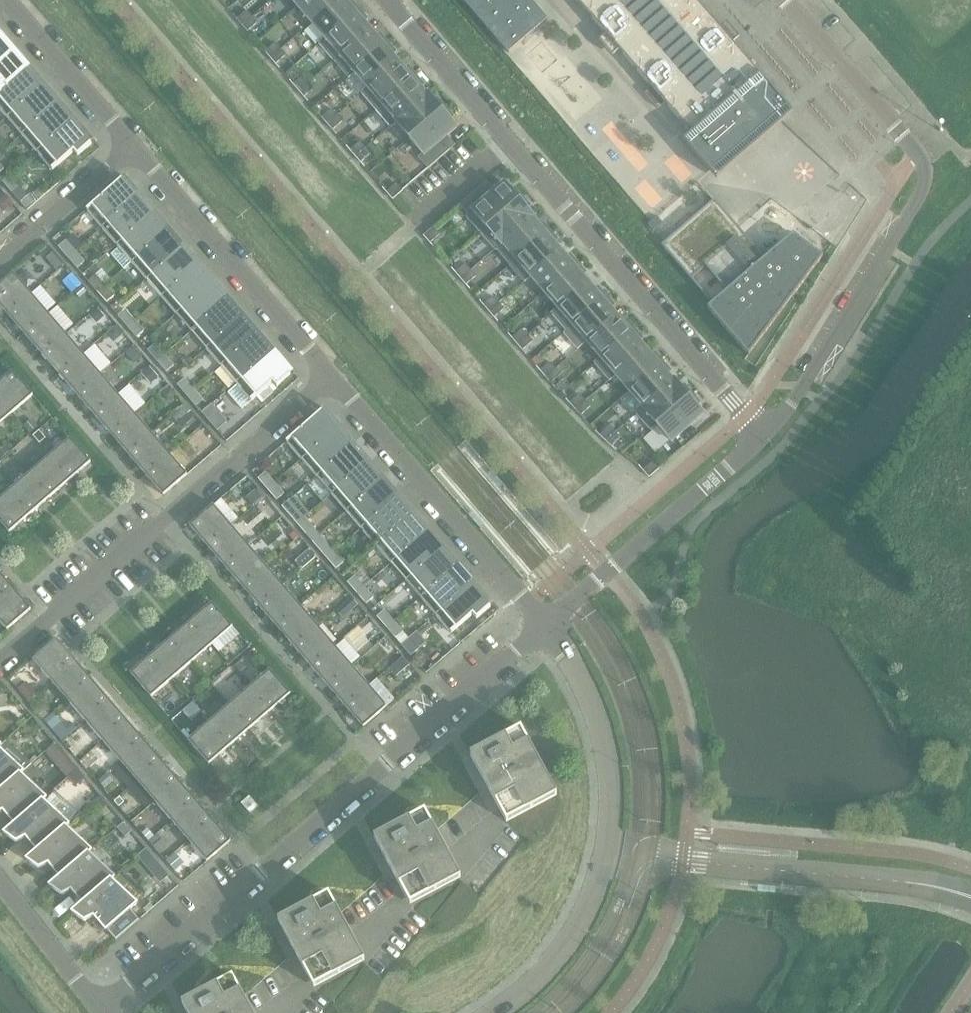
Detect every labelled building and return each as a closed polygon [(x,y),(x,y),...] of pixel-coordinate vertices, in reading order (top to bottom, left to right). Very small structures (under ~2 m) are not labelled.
[(338,0),(305,0),(297,7),(311,23),(338,0)] [(359,10),(351,1),(348,4),(344,0),(338,0),(311,23),(325,38),(318,44),(319,45),(359,10)] [(547,20),(530,0),(463,0),(509,53),(547,20)] [(606,35),(599,41),(612,57),(619,51),(651,88),(644,93),(658,109),(664,103),(682,123),(691,134),(683,142),(717,180),(784,122),(791,116),(793,114),(786,107),(733,44),(739,38),(726,23),(719,29),(695,0),(575,0),(606,35)] [(333,61),(370,30),(363,22),(367,19),(359,10),(319,45),(333,61)] [(237,19),(242,26),(252,17),(247,11),(238,19),(237,19)] [(252,17),(242,26),(248,32),(249,31),(248,31),(257,23),(252,17)] [(348,78),(388,43),(380,34),(376,37),(370,30),(333,61),(348,78)] [(12,52),(0,38),(0,63),(12,52)] [(362,94),(398,63),(392,55),(395,52),(388,43),(348,78),(348,79),(355,73),(367,88),(361,93),(362,94)] [(265,51),(265,52),(270,58),(280,50),(275,44),(266,52),(265,51)] [(31,67),(30,67),(27,69),(13,53),(16,51),(15,50),(0,63),(0,94),(31,67)] [(280,50),(270,58),(274,62),(276,65),(277,64),(276,64),(285,56),(280,50)] [(376,111),(416,76),(408,67),(405,70),(398,63),(362,94),(376,111)] [(45,85),(45,84),(42,87),(28,71),(31,68),(31,67),(0,94),(0,109),(7,118),(45,85)] [(390,127),(428,94),(427,93),(426,94),(420,88),(424,85),(416,76),(376,111),(390,127)] [(294,84),(293,85),(299,91),(308,83),(303,77),(294,84)] [(308,83),(299,91),(304,97),(305,97),(314,89),(308,83)] [(7,118),(22,135),(57,104),(43,88),(46,85),(45,85),(7,118)] [(409,139),(445,108),(437,99),(434,102),(428,94),(390,127),(391,128),(396,123),(409,139)] [(22,135),(37,152),(72,121),(58,105),(61,103),(60,101),(57,104),(22,135)] [(443,140),(457,128),(449,120),(453,117),(445,108),(409,139),(422,154),(418,158),(428,169),(454,146),(450,149),(443,140)] [(322,117),(322,118),(327,124),(337,116),(332,110),(323,117),(322,117)] [(337,116),(327,124),(333,130),(334,130),(333,130),(342,122),(337,116)] [(78,156),(91,144),(88,140),(91,137),(89,136),(86,138),(73,122),(76,120),(75,119),(37,152),(53,171),(74,152),(78,156)] [(351,150),(350,150),(355,156),(365,148),(360,142),(351,150)] [(365,148),(355,156),(361,163),(362,163),(361,162),(371,154),(365,148)] [(19,187),(9,176),(2,182),(11,193),(19,187)] [(86,210),(102,228),(137,197),(123,181),(126,178),(125,177),(86,210)] [(480,234),(522,197),(514,188),(511,191),(504,183),(490,195),(483,186),(486,183),(459,205),(468,215),(466,217),(480,234)] [(393,199),(402,191),(396,184),(387,192),(386,192),(393,199)] [(5,194),(0,198),(0,207),(5,213),(14,205),(5,194)] [(102,228),(117,245),(152,214),(138,198),(141,196),(140,194),(102,228)] [(27,211),(36,203),(30,195),(21,203),(27,211)] [(494,250),(533,217),(527,209),(530,207),(522,197),(480,234),(494,250)] [(662,245),(661,246),(691,280),(705,268),(726,292),(712,304),(707,308),(748,355),(748,356),(792,298),(823,257),(792,235),(767,256),(765,259),(759,252),(738,228),(714,200),(713,201),(662,245)] [(776,214),(770,205),(765,214),(756,221),(767,227),(773,236),(777,225),(786,217),(776,214)] [(124,270),(132,263),(167,232),(153,216),(156,213),(155,212),(152,214),(117,245),(120,249),(112,256),(124,270)] [(509,265),(549,231),(542,222),(538,225),(533,219),(534,218),(533,217),(494,250),(495,251),(496,250),(509,265)] [(431,243),(440,235),(434,228),(424,236),(430,243),(431,243)] [(132,263),(147,280),(181,249),(168,233),(171,230),(170,229),(167,232),(132,263)] [(523,282),(560,250),(554,243),(557,240),(549,231),(509,265),(523,282)] [(75,252),(66,241),(58,247),(67,258),(75,252)] [(147,280),(161,297),(196,266),(183,250),(186,247),(184,246),(181,249),(147,280)] [(544,293),(578,264),(570,255),(567,258),(560,250),(523,282),(524,283),(531,277),(544,293)] [(84,262),(75,252),(67,258),(77,269),(84,262)] [(63,266),(52,253),(46,259),(56,271),(63,266)] [(161,297),(176,314),(211,283),(197,267),(200,265),(199,263),(161,297)] [(456,272),(455,272),(461,279),(470,270),(465,264),(456,272)] [(552,315),(588,283),(582,276),(585,273),(578,264),(544,293),(557,308),(551,314),(552,315)] [(470,270),(461,279),(466,285),(467,285),(467,284),(476,277),(470,270)] [(31,293),(13,273),(0,285),(0,306),(7,314),(31,293)] [(72,275),(64,283),(71,291),(80,284),(72,275)] [(104,286),(95,275),(88,282),(97,292),(104,286)] [(176,314),(191,332),(226,301),(212,285),(215,282),(214,281),(176,314)] [(566,331),(606,296),(598,287),(595,290),(588,283),(552,315),(566,331)] [(114,297),(104,286),(97,292),(107,303),(114,297)] [(24,334),(48,314),(31,293),(7,314),(24,334)] [(586,342),(617,316),(610,308),(614,305),(606,296),(566,331),(567,332),(573,326),(586,342)] [(484,304),(483,305),(489,312),(499,303),(493,297),(484,305),(484,304)] [(191,332),(206,349),(241,318),(227,302),(230,299),(229,298),(226,301),(191,332)] [(499,303),(489,312),(495,318),(495,317),(504,309),(499,303)] [(107,319),(98,309),(90,316),(98,326),(107,319)] [(134,321),(125,310),(118,316),(127,327),(134,321)] [(42,354),(66,334),(48,314),(24,334),(42,354)] [(206,349),(221,366),(256,335),(242,319),(245,316),(244,315),(241,318),(206,349)] [(594,364),(634,330),(627,320),(623,324),(617,316),(586,342),(600,358),(594,363),(594,364)] [(143,331),(134,321),(127,327),(136,338),(143,331)] [(122,337),(115,329),(107,336),(114,344),(122,337)] [(512,337),(512,338),(517,344),(527,336),(522,330),(513,338),(512,337)] [(608,380),(645,349),(639,342),(642,339),(634,330),(594,364),(608,380)] [(221,366),(236,383),(271,352),(257,336),(260,334),(259,333),(256,335),(221,366)] [(59,375),(83,354),(66,334),(42,354),(59,375)] [(527,336),(517,344),(523,351),(523,350),(532,342),(527,336)] [(164,355),(155,344),(147,351),(157,361),(164,355)] [(132,347),(125,353),(134,363),(141,357),(132,347)] [(629,391),(663,362),(655,353),(651,356),(645,349),(608,380),(609,381),(616,376),(629,391)] [(277,388),(291,376),(287,371),(290,368),(289,367),(286,370),(272,354),(275,351),(274,350),(271,352),(236,383),(252,402),(273,383),(277,388)] [(76,395),(100,374),(83,354),(59,375),(76,395)] [(173,366),(164,355),(157,361),(166,372),(173,366)] [(636,414),(674,381),(673,380),(672,381),(667,374),(670,371),(663,362),(629,391),(642,407),(635,413),(636,414)] [(546,377),(555,369),(550,363),(541,371),(541,370),(540,371),(546,377)] [(149,367),(141,374),(151,384),(159,377),(149,367)] [(551,383),(561,375),(555,369),(546,377),(551,384),(552,383),(551,383)] [(12,372),(0,382),(0,399),(13,413),(33,396),(12,372)] [(94,415),(118,394),(100,374),(76,395),(94,415)] [(194,390),(184,379),(177,385),(186,396),(194,390)] [(650,430),(692,394),(684,385),(681,388),(674,381),(636,414),(650,430)] [(174,400),(176,394),(172,389),(166,390),(164,396),(169,401),(174,400)] [(203,401),(194,390),(186,396),(196,407),(203,401)] [(111,435),(135,414),(118,394),(94,415),(111,435)] [(671,442),(703,414),(696,406),(700,403),(692,394),(650,430),(651,431),(657,426),(671,442)] [(575,409),(585,401),(579,395),(570,403),(575,409)] [(0,399),(0,424),(13,413),(0,399)] [(581,415),(590,407),(585,401),(575,409),(581,416),(582,415),(581,415)] [(184,419),(192,412),(187,405),(178,413),(184,419)] [(218,418),(209,407),(201,413),(211,424),(218,418)] [(302,460),(340,427),(339,426),(336,429),(323,413),(326,410),(325,409),(286,442),(302,460)] [(128,455),(152,435),(135,414),(111,435),(128,455)] [(38,427),(32,419),(24,426),(30,434),(38,427)] [(606,442),(615,432),(609,426),(601,435),(600,435),(606,442)] [(203,427),(193,435),(199,443),(209,435),(203,427)] [(352,447),(355,445),(354,443),(351,446),(338,430),(341,427),(340,427),(302,460),(316,477),(352,447)] [(46,439),(39,431),(33,436),(40,444),(46,439)] [(612,446),(620,437),(621,437),(615,432),(606,442),(612,447),(613,447),(612,446)] [(146,475),(170,455),(152,435),(128,455),(146,475)] [(91,462),(70,438),(50,456),(70,480),(91,462)] [(11,452),(5,446),(0,450),(0,460),(1,461),(11,452)] [(331,494),(370,461),(369,461),(366,463),(352,447),(316,477),(331,494)] [(170,455),(146,475),(163,496),(187,475),(186,474),(194,467),(180,451),(177,448),(170,455)] [(70,480),(50,456),(29,474),(50,497),(70,480)] [(346,512),(385,479),(384,478),(381,480),(367,465),(370,462),(370,461),(331,494),(346,512)] [(649,477),(659,469),(653,462),(644,470),(643,470),(649,477)] [(276,482),(266,472),(258,479),(267,490),(276,482)] [(50,497),(29,474),(9,491),(29,515),(50,497)] [(361,529),(400,496),(399,495),(396,498),(382,482),(385,479),(346,512),(361,529)] [(238,483),(230,491),(235,497),(246,488),(240,482),(238,483)] [(285,493),(276,482),(267,490),(276,500),(285,493)] [(255,490),(246,498),(253,506),(262,498),(255,490)] [(9,491),(0,499),(0,522),(9,533),(29,515),(9,491)] [(376,546),(414,513),(414,512),(411,515),(397,499),(400,496),(361,529),(376,546)] [(213,505),(189,526),(207,546),(230,525),(238,519),(235,515),(224,503),(221,498),(213,505)] [(305,517),(296,506),(288,513),(297,524),(305,517)] [(391,563),(429,530),(426,532),(412,516),(415,514),(414,513),(376,546),(391,563)] [(314,528),(305,517),(297,524),(306,535),(314,528)] [(224,566),(248,545),(230,525),(207,546),(224,566)] [(406,581),(442,551),(445,548),(444,547),(441,550),(427,534),(430,531),(429,530),(391,563),(406,581)] [(335,551),(326,541),(317,548),(327,559),(335,551)] [(241,586),(265,566),(248,545),(224,566),(241,586)] [(316,556),(310,548),(301,556),(307,564),(316,556)] [(344,562),(335,551),(327,559),(336,569),(344,562)] [(421,598),(457,568),(460,565),(459,564),(456,567),(442,551),(406,581),(421,598)] [(259,606),(283,586),(265,566),(241,586),(259,606)] [(471,585),(475,583),(473,581),(470,584),(457,568),(421,598),(436,615),(471,585)] [(14,589),(0,574),(0,601),(14,589)] [(365,586),(356,575),(347,583),(356,593),(365,586)] [(487,610),(490,607),(486,603),(489,600),(488,599),(485,601),(471,585),(436,615),(451,634),(467,620),(474,629),(491,614),(487,610)] [(276,627),(300,606),(283,586),(259,606),(276,627)] [(374,597),(365,586),(356,593),(366,604),(374,597)] [(31,610),(14,589),(0,601),(0,622),(7,630),(31,610)] [(351,597),(336,610),(343,619),(358,605),(353,599),(351,597)] [(233,627),(212,603),(191,621),(212,645),(233,627)] [(293,647),(317,626),(300,606),(276,627),(293,647)] [(394,620),(385,610),(377,617),(386,628),(394,620)] [(404,631),(394,620),(386,628),(395,638),(404,631)] [(212,645),(191,621),(171,638),(192,662),(212,645)] [(311,667),(335,646),(317,626),(293,647),(311,667)] [(378,633),(364,646),(368,651),(383,638),(378,633)] [(395,648),(386,637),(379,643),(388,654),(395,648)] [(192,662),(171,638),(151,656),(171,680),(192,662)] [(419,649),(409,638),(401,645),(410,656),(419,649)] [(335,646),(311,667),(328,687),(352,666),(360,660),(356,655),(346,642),(343,639),(335,646)] [(50,680),(74,660),(57,640),(33,660),(50,680)] [(403,657),(398,651),(390,658),(395,664),(403,657)] [(171,680),(151,656),(130,673),(151,697),(171,680)] [(395,664),(389,669),(396,677),(410,664),(403,657),(395,664)] [(68,701),(92,680),(74,660),(50,680),(68,701)] [(345,707),(369,687),(352,666),(328,687),(345,707)] [(290,694),(270,670),(249,688),(270,712),(290,694)] [(37,691),(26,679),(17,687),(28,699),(37,691)] [(85,721),(109,700),(92,680),(68,701),(85,721)] [(369,687),(345,707),(363,727),(387,707),(395,700),(391,696),(380,683),(377,680),(369,687)] [(270,712),(249,688),(229,705),(249,729),(270,712)] [(102,741),(126,720),(109,700),(85,721),(102,741)] [(249,729),(229,705),(208,723),(229,747),(249,729)] [(44,721),(51,715),(46,709),(39,715),(44,721)] [(120,761),(144,740),(126,720),(102,741),(120,761)] [(229,747),(208,723),(188,740),(209,764),(229,747)] [(557,795),(544,773),(521,728),(470,755),(506,822),(557,795)] [(137,781),(161,761),(144,740),(120,761),(137,781)] [(0,745),(0,791),(21,774),(24,771),(24,770),(31,764),(6,741),(2,744),(1,744),(0,745)] [(76,769),(55,744),(47,750),(68,775),(76,769)] [(154,801),(178,781),(161,761),(137,781),(154,801)] [(86,779),(78,770),(68,778),(77,787),(86,779)] [(47,797),(21,774),(0,791),(0,813),(3,811),(14,824),(44,800),(47,797)] [(107,774),(98,781),(104,789),(113,781),(107,774)] [(172,822),(196,801),(178,781),(154,801),(172,822)] [(108,805),(100,796),(94,802),(102,811),(108,805)] [(125,803),(120,796),(114,801),(119,807),(125,803)] [(259,807),(249,796),(240,804),(250,815),(259,807)] [(66,826),(70,823),(44,800),(14,824),(3,833),(16,842),(26,838),(37,851),(66,826)] [(189,842),(213,821),(196,801),(172,822),(189,842)] [(452,863),(436,831),(425,811),(374,838),(407,900),(410,905),(461,878),(452,863)] [(207,862),(231,841),(213,821),(189,842),(207,862)] [(131,831),(123,823),(123,822),(117,828),(124,837),(131,831)] [(154,835),(145,824),(139,830),(148,840),(154,835)] [(89,853),(93,850),(66,826),(37,851),(26,860),(39,869),(48,864),(59,877),(89,853)] [(166,844),(158,834),(149,842),(157,852),(166,844)] [(170,874),(146,848),(139,855),(162,880),(170,874)] [(112,879),(115,876),(89,853),(59,877),(48,886),(61,895),(71,890),(82,903),(112,879)] [(182,862),(176,855),(169,861),(175,868),(182,862)] [(106,931),(138,903),(112,879),(82,903),(71,912),(84,921),(94,917),(106,931)] [(356,945),(340,914),(329,894),(278,921),(307,975),(307,974),(312,984),(314,988),(364,961),(356,945)] [(244,997),(232,977),(182,1003),(187,1012),(252,1012),(244,997)]
